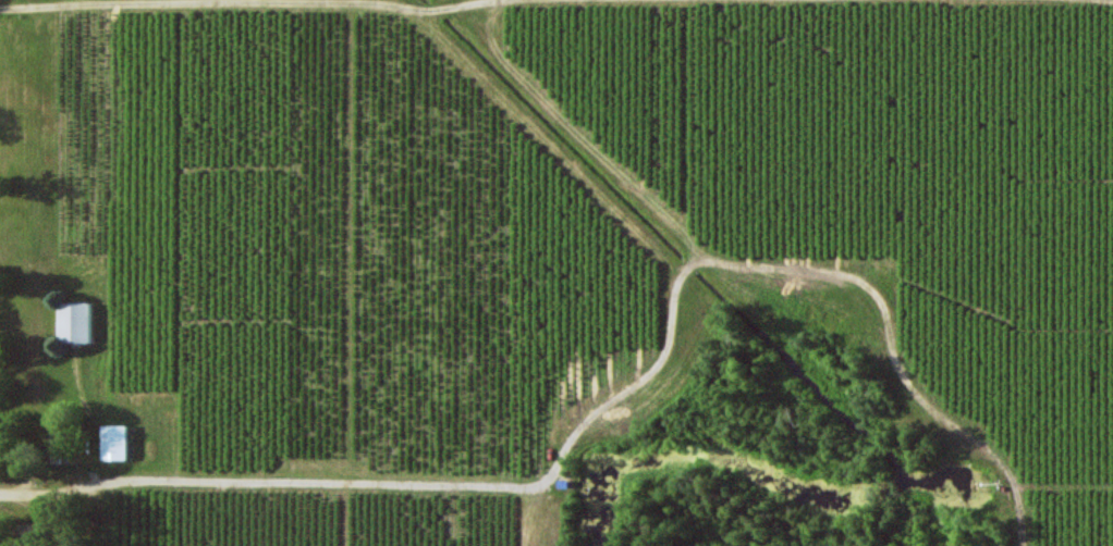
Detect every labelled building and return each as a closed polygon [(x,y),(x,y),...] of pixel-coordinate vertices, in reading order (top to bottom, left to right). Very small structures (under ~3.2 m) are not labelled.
[(58,303),(59,343),(92,342),(91,302),(58,303)] [(102,460),(129,460),(128,426),(102,426),(102,460)]
